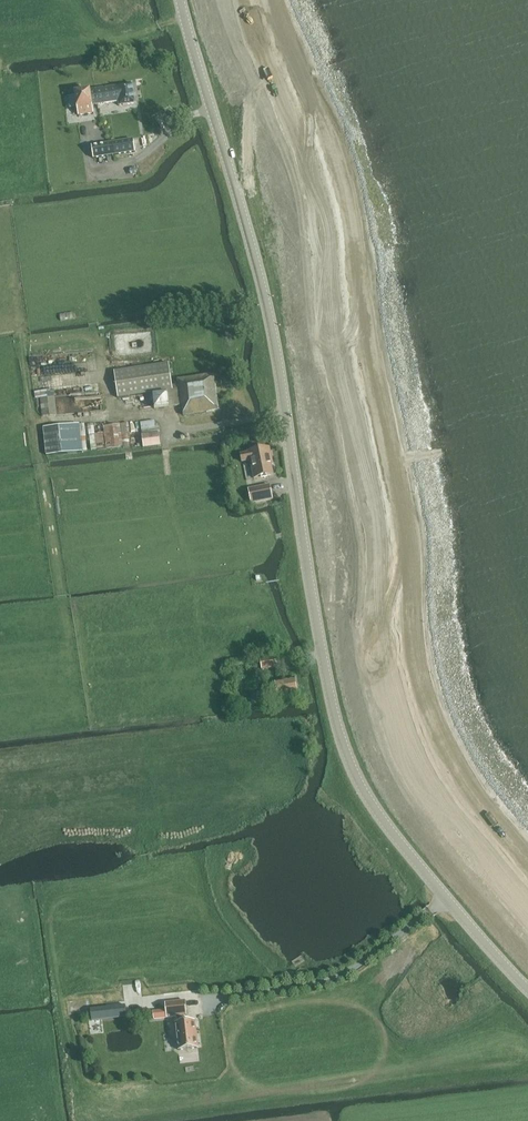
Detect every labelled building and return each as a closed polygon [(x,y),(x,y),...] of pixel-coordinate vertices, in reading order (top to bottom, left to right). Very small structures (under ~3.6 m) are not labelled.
[(133,83),(95,88),(97,103),(118,100),(119,104),(136,102),(133,83)] [(97,103),(95,88),(75,90),(78,113),(93,111),(92,103),(97,103)] [(138,137),(117,140),(118,152),(139,150),(138,137)] [(117,140),(96,143),(97,155),(118,152),(117,140)] [(153,393),(173,390),(170,364),(114,372),(118,398),(153,393)] [(219,411),(214,375),(178,380),(179,389),(181,406),(183,406),(184,416),(219,411)] [(173,390),(153,393),(155,410),(181,406),(179,389),(173,390)] [(154,421),(141,423),(143,447),(160,445),(159,432),(160,432),(159,427),(155,427),(154,421)] [(269,450),(268,449),(249,453),(249,454),(241,455),(243,463),(251,461),(254,479),(274,475),(271,464),(273,464),(270,449),(269,450)] [(270,483),(250,488),(253,503),(274,498),(270,483)] [(263,670),(277,668),(275,658),(261,660),(263,670)] [(259,703),(270,701),(298,696),(295,678),(276,681),(277,690),(258,694),(259,703)] [(188,1017),(186,1002),(168,1004),(169,1018),(188,1017)] [(91,1009),(92,1021),(127,1018),(126,1005),(91,1009)] [(195,1032),(194,1021),(176,1023),(179,1050),(198,1048),(196,1031),(195,1032)]
